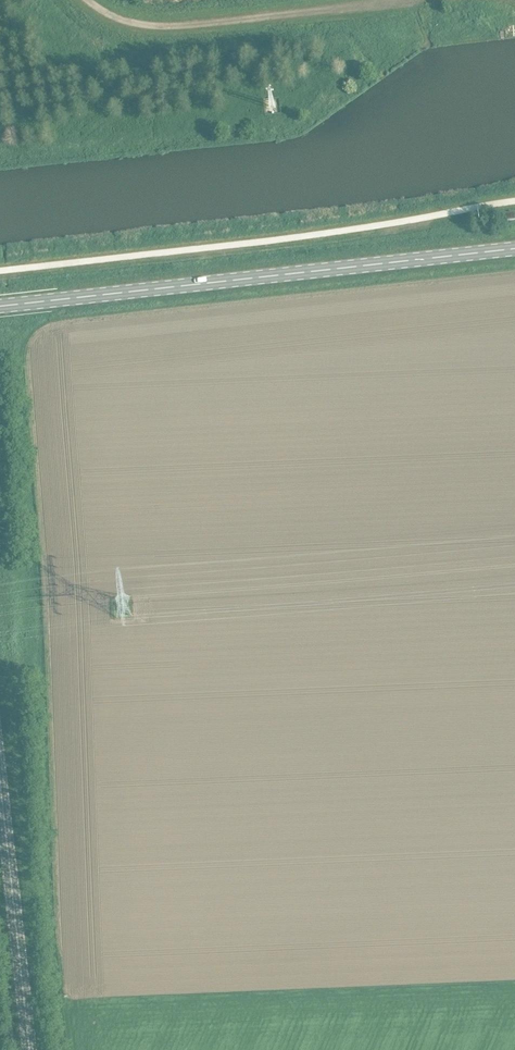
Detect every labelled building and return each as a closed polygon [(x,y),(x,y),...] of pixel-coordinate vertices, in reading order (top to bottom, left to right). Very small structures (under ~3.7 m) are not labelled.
[(514,212),(502,214),(503,221),(514,219),(514,212)]
